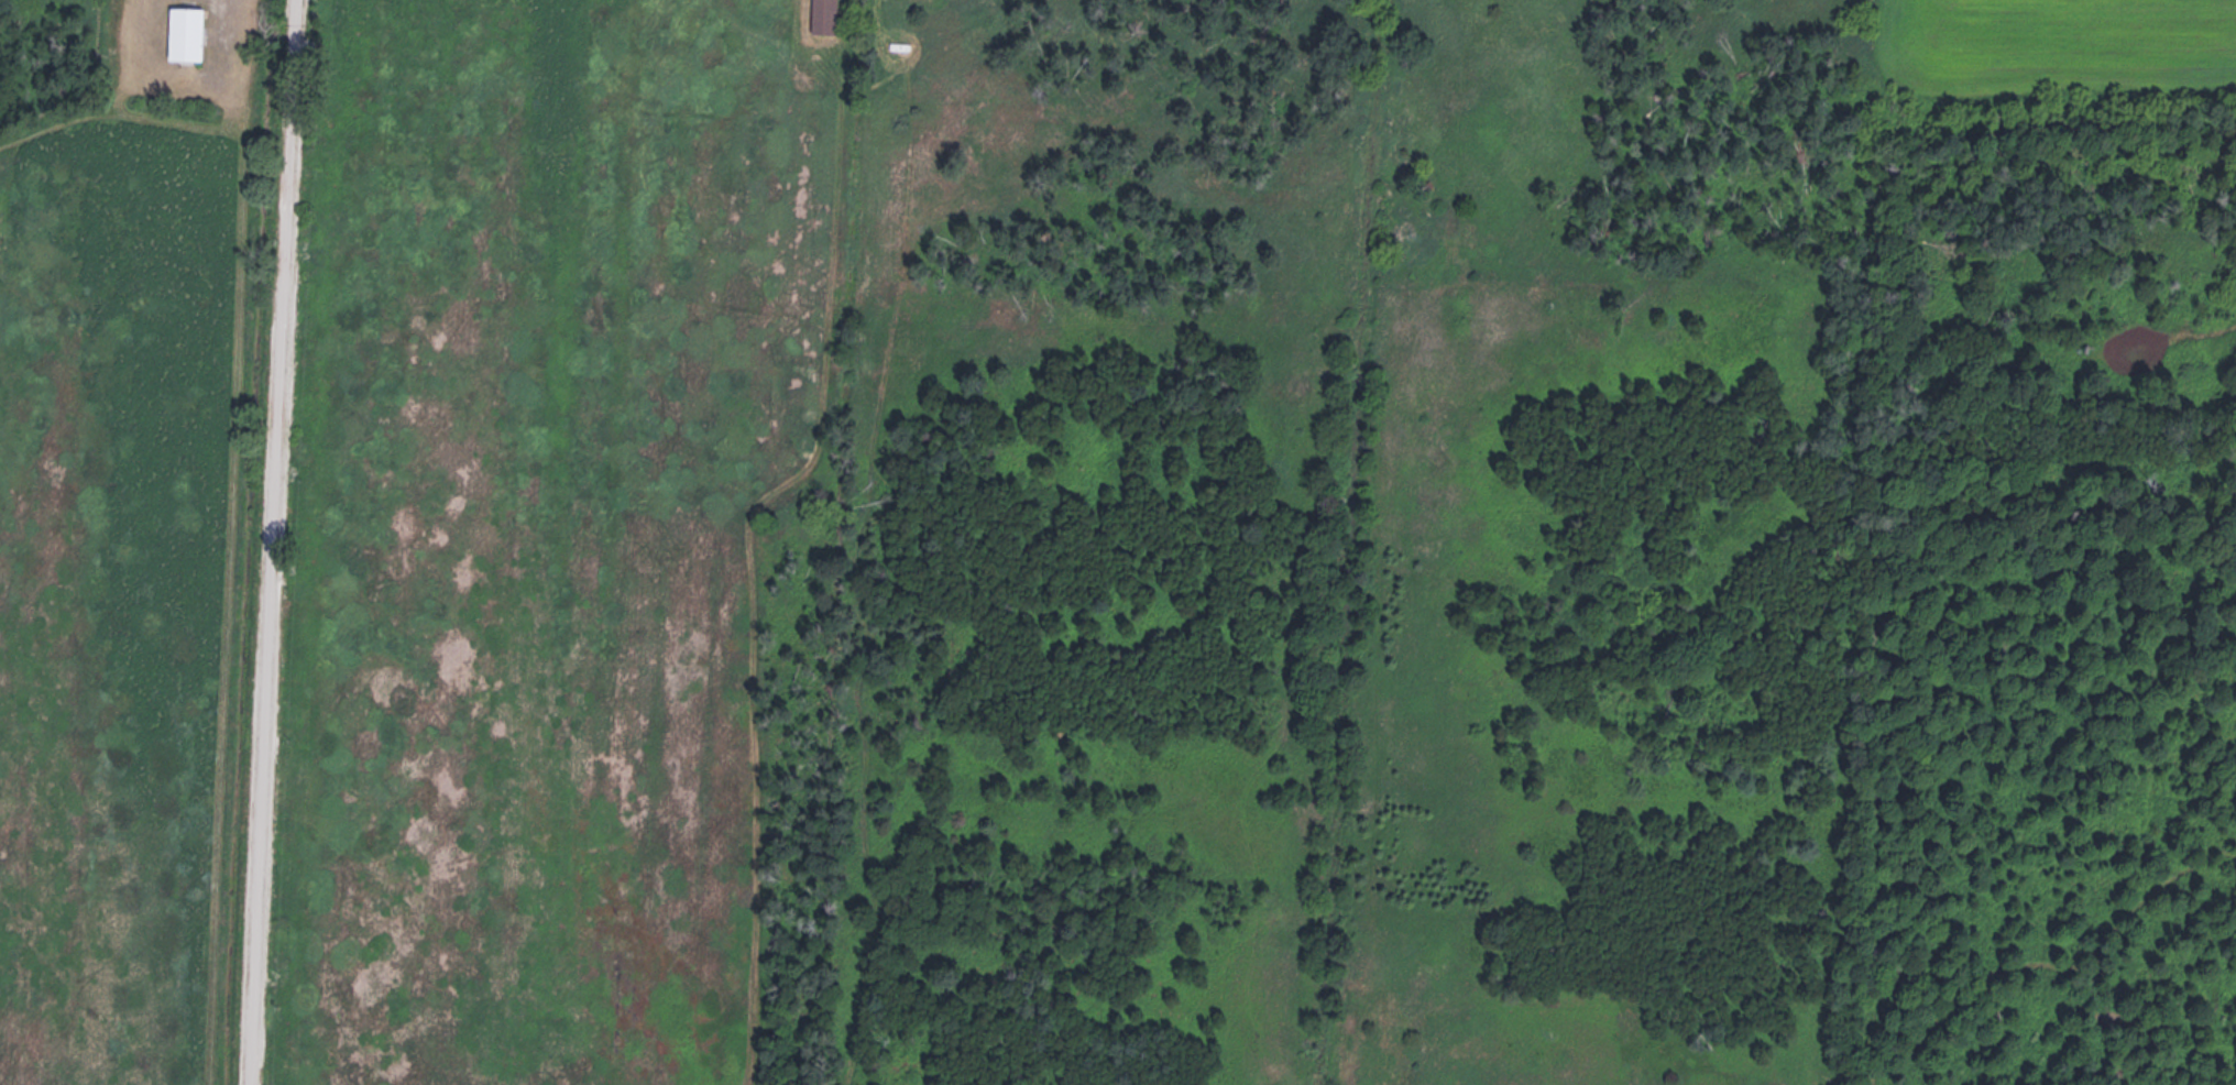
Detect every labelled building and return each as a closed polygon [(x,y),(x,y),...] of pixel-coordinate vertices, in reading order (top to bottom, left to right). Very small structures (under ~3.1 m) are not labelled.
[(810,32),(835,33),(836,0),(811,0),(810,32)] [(201,60),(201,7),(167,6),(166,60),(201,60)]
